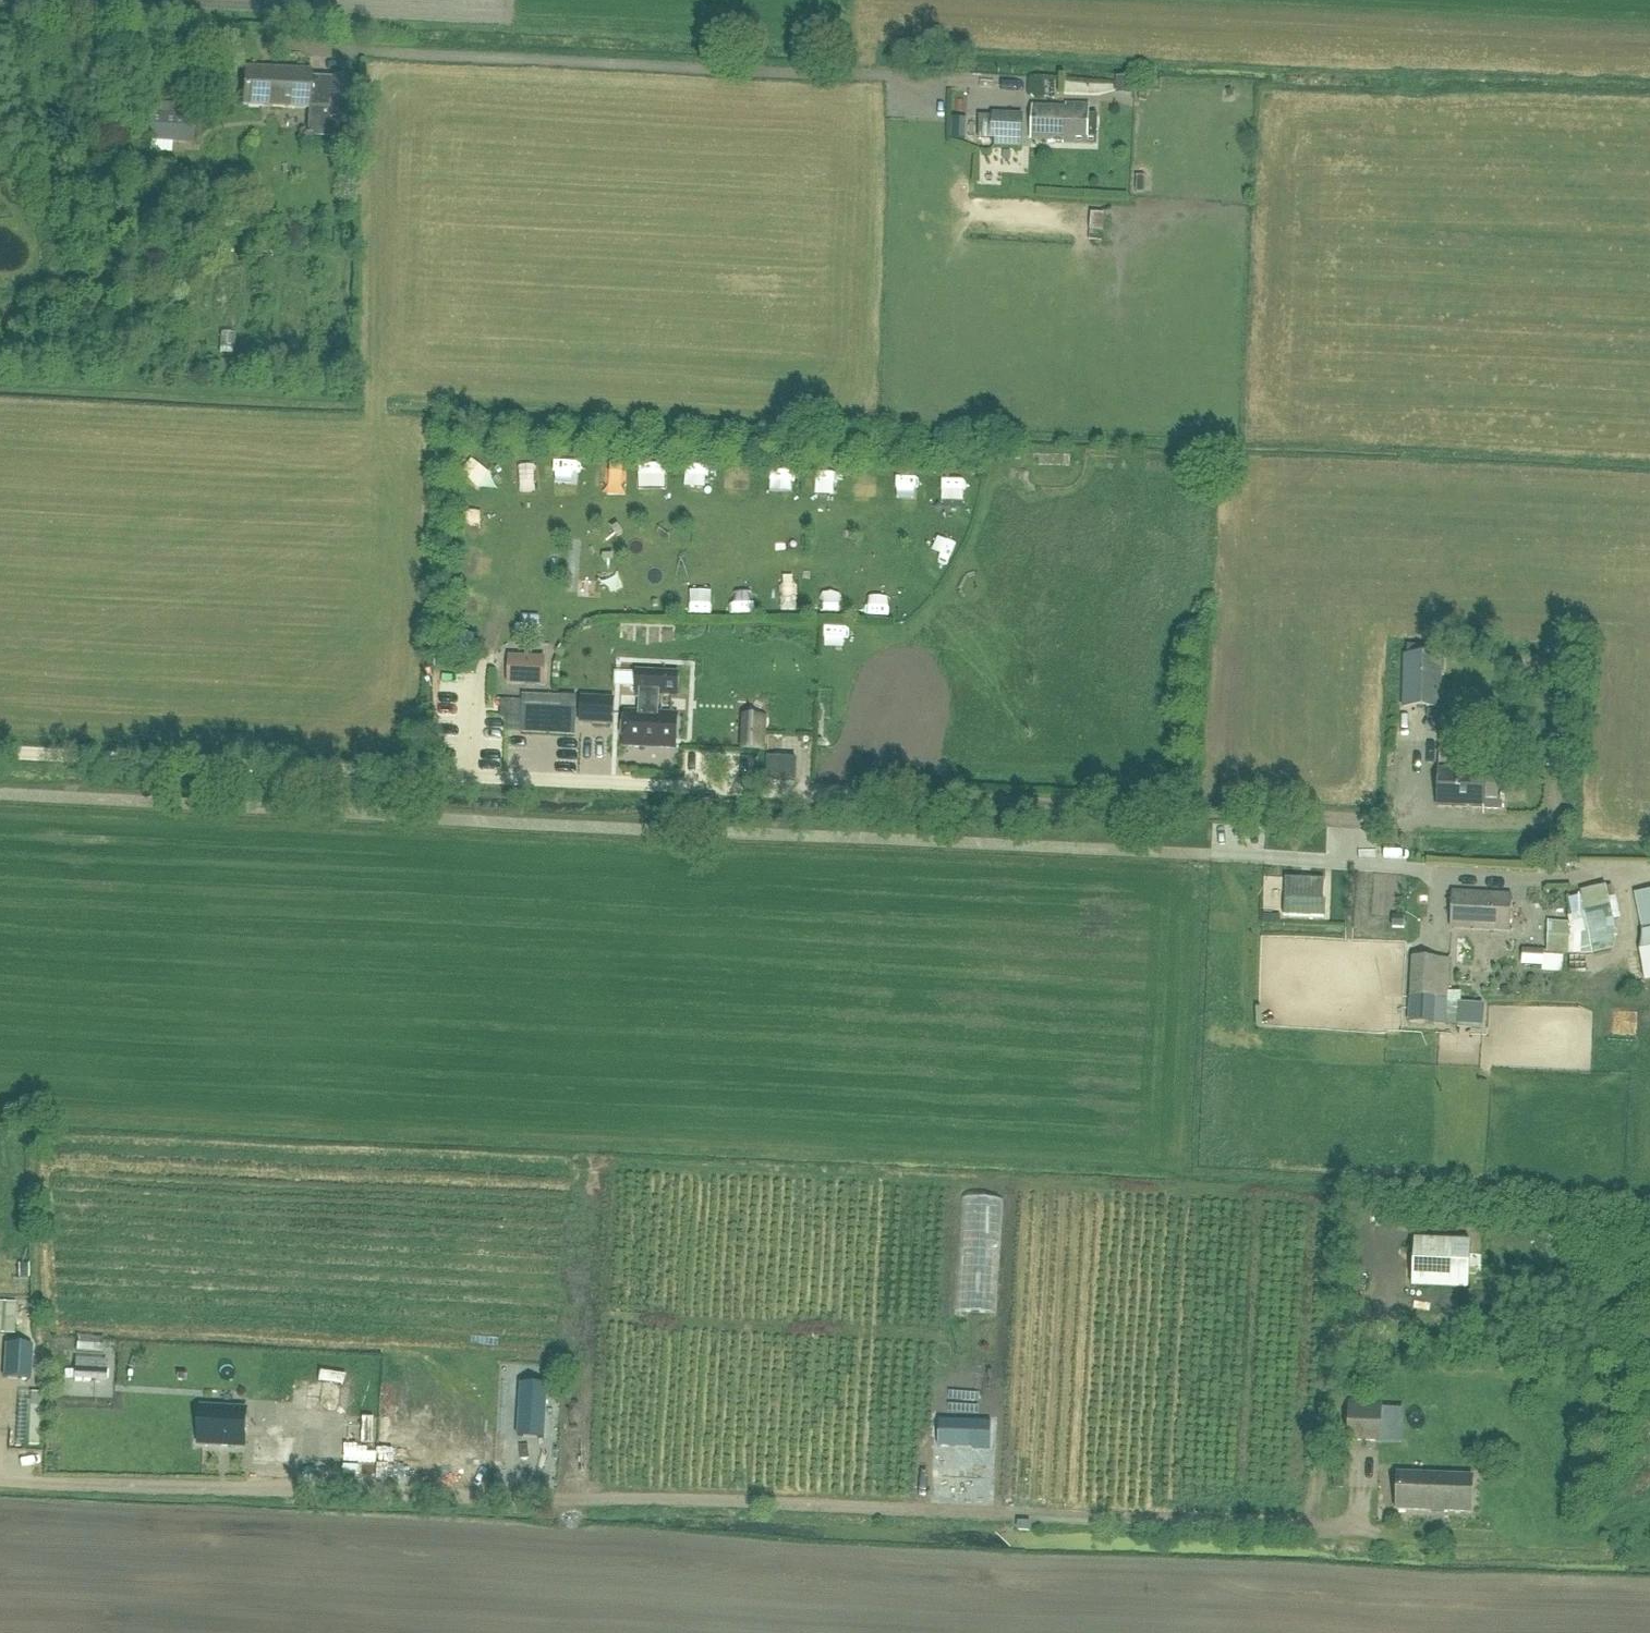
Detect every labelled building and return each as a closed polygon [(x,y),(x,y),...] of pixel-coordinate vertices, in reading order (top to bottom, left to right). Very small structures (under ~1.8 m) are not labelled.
[(243,107),(307,110),(306,137),(348,139),(351,80),(331,79),(331,84),(310,82),(310,72),(245,68),(243,107)] [(1089,106),(1067,105),(1067,108),(1032,107),(1031,141),(1052,141),(1052,143),(1088,145),(1089,106)] [(149,137),(175,139),(198,140),(199,116),(176,115),(151,114),(149,137)] [(978,139),(1001,140),(1023,140),(1023,115),(992,114),(992,118),(979,117),(978,139)] [(470,460),(458,479),(476,490),(488,471),(470,460)] [(601,481),(621,482),(621,460),(601,460),(601,481)] [(817,468),(816,501),(838,501),(839,468),(817,468)] [(477,532),(476,511),(464,512),(465,533),(477,532)] [(477,513),(478,531),(498,530),(497,512),(477,513)] [(486,576),(486,554),(462,553),(461,576),(486,576)] [(691,585),(692,607),(706,607),(706,585),(691,585)] [(754,611),(753,591),(730,592),(731,612),(754,611)] [(1441,658),(1403,657),(1402,710),(1440,711),(1441,658)] [(510,664),(509,684),(545,686),(546,666),(510,664)] [(678,714),(659,713),(660,695),(678,696),(680,675),(638,672),(637,694),(642,694),(641,712),(626,711),(624,746),(676,749),(678,714)] [(524,705),(523,727),(576,730),(577,698),(564,697),(563,707),(524,705)] [(581,724),(614,726),(615,700),(583,698),(581,724)] [(1437,808),(1500,810),(1502,770),(1470,769),(1470,772),(1438,771),(1437,808)] [(1548,923),(1547,954),(1581,955),(1580,943),(1614,938),(1608,899),(1614,898),(1613,888),(1581,893),(1585,918),(1569,918),(1569,923),(1548,923)] [(1450,929),(1509,933),(1511,895),(1452,892),(1450,929)] [(1523,947),(1521,966),(1543,968),(1545,949),(1523,947)] [(1451,959),(1412,957),(1408,1024),(1447,1027),(1451,959)] [(1484,1029),(1484,1007),(1460,1006),(1459,1028),(1484,1029)] [(8,1333),(8,1310),(0,1309),(0,1333),(8,1333)] [(18,1349),(17,1373),(36,1374),(37,1350),(18,1349)] [(345,1384),(347,1372),(323,1367),(320,1379),(345,1384)] [(351,1389),(305,1383),(301,1409),(347,1415),(351,1389)] [(11,1441),(11,1446),(38,1447),(39,1402),(14,1401),(14,1393),(10,1392),(10,1388),(0,1387),(0,1441),(11,1441)] [(1382,1407),(1349,1406),(1348,1441),(1381,1442),(1382,1407)] [(202,1408),(200,1444),(244,1447),(247,1411),(202,1408)] [(255,1435),(253,1462),(293,1464),(294,1438),(255,1435)] [(943,1493),(961,1494),(961,1455),(943,1455),(943,1493)] [(1473,1477),(1398,1474),(1397,1510),(1472,1513),(1473,1477)]
